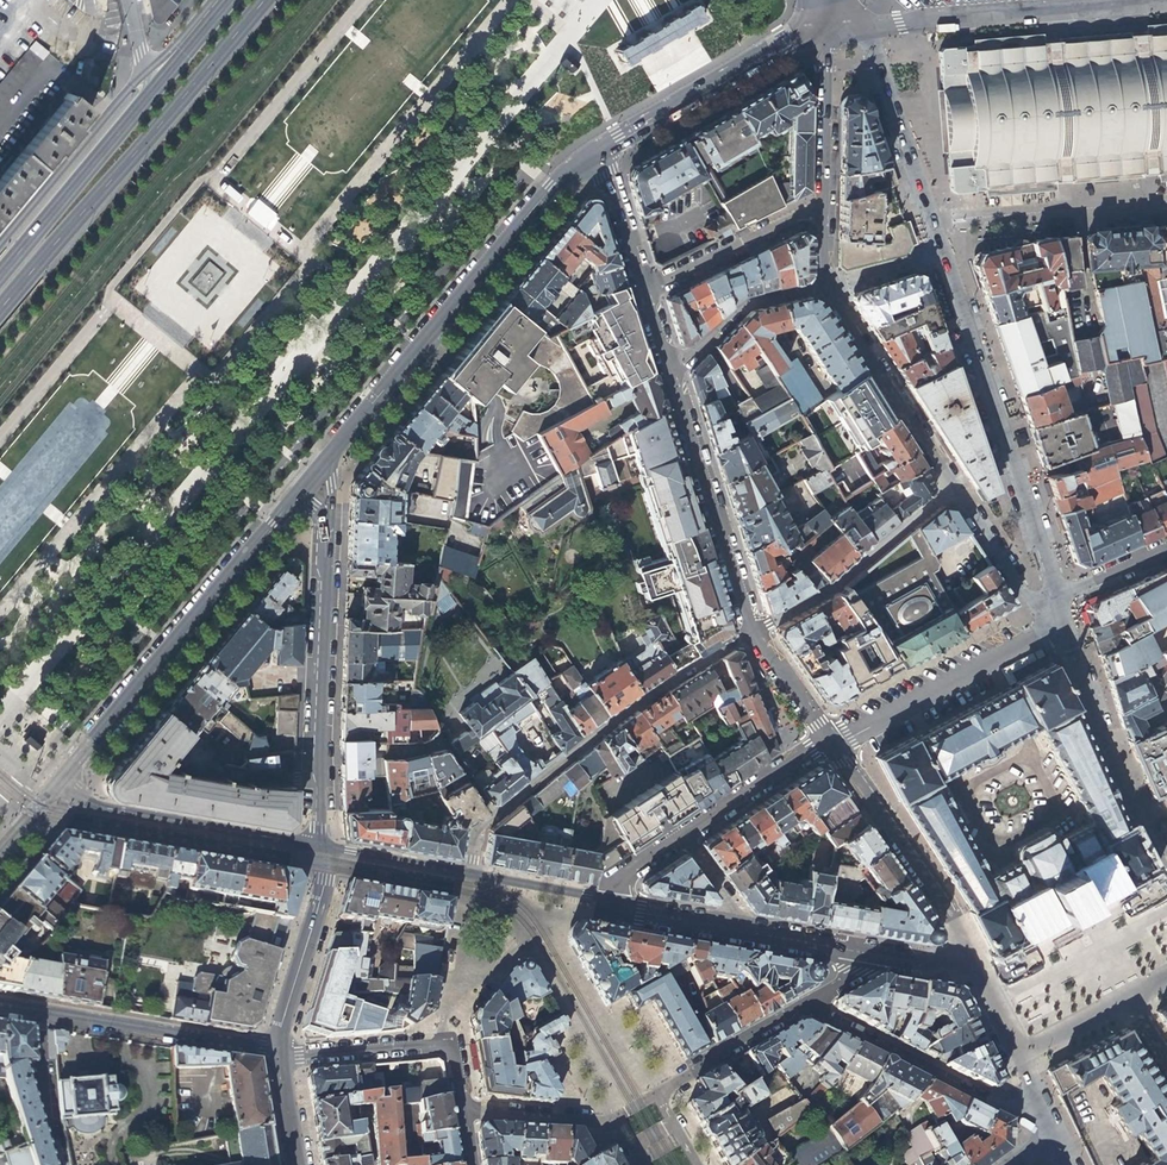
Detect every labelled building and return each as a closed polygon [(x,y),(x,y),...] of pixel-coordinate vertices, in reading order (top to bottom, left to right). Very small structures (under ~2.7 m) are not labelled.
[(692,2),(611,49),(619,63),(700,16),(692,2)] [(694,31),(639,59),(655,91),(711,62),(694,31)] [(940,94),(934,94),(937,124),(940,155),(946,154),(947,169),(948,182),(949,191),(951,193),(952,195),(974,193),(984,192),(984,199),(1025,196),(1054,193),(1053,183),(1061,182),(1068,182),(1069,185),(1140,179),(1140,176),(1147,175),(1156,174),(1156,184),(1166,183),(1166,31),(1142,33),(1142,36),(1135,36),(1127,37),(1127,35),(1055,41),(1056,45),(1048,45),(1040,46),(1040,43),(961,50),(940,52),(937,56),(939,79),(940,94)] [(35,37),(0,81),(0,114),(50,54),(35,37)] [(916,54),(896,54),(896,62),(916,61),(916,54)] [(558,79),(574,79),(574,66),(558,66),(558,79)] [(782,183),(775,186),(784,206),(792,202),(809,193),(810,151),(811,103),(795,75),(736,111),(756,139),(763,132),(765,135),(767,136),(769,135),(782,127),(783,124),(781,121),(783,121),(787,128),(786,157),(784,157),(784,161),(786,162),(785,184),(782,183)] [(25,191),(50,161),(56,154),(58,155),(67,145),(80,130),(77,128),(83,121),(91,112),(70,94),(65,99),(67,102),(0,181),(0,220),(25,191)] [(839,177),(874,170),(883,168),(875,144),(862,106),(854,100),(845,101),(840,110),(839,151),(839,177)] [(720,203),(725,212),(735,230),(784,206),(775,186),(770,174),(727,199),(714,175),(760,146),(756,139),(736,111),(712,125),(684,141),(707,179),(720,203)] [(684,141),(657,156),(631,170),(627,180),(640,217),(658,210),(657,205),(707,179),(684,141)] [(864,183),(867,194),(873,192),(890,188),(887,178),(883,168),(874,170),(877,180),(864,183)] [(838,201),(867,194),(864,183),(877,180),(874,170),(839,177),(839,184),(838,201)] [(867,194),(838,201),(837,240),(837,245),(873,245),(874,224),(879,224),(879,218),(880,212),(872,212),(873,192),(867,194)] [(597,237),(586,243),(599,255),(613,250),(598,203),(598,202),(596,200),(592,199),(589,199),(586,201),(583,204),(566,225),(584,241),(592,229),(597,237)] [(202,204),(134,289),(210,349),(276,267),(233,233),(236,231),(202,204)] [(702,237),(706,245),(712,242),(735,230),(725,212),(706,223),(707,226),(701,229),(704,236),(702,237)] [(873,245),(837,245),(837,256),(837,269),(843,273),(904,258),(910,247),(907,238),(902,224),(887,229),(890,239),(888,244),(873,248),(873,245)] [(590,265),(593,274),(618,265),(613,250),(599,255),(586,243),(584,241),(566,225),(538,258),(565,279),(568,275),(567,274),(577,262),(575,259),(579,255),(590,265)] [(1151,230),(1152,231),(1154,234),(1155,237),(1156,266),(1166,265),(1166,229),(1151,230)] [(1152,231),(1151,230),(1117,233),(1088,236),(1084,240),(1087,271),(1091,271),(1117,269),(1118,274),(1128,273),(1128,272),(1130,271),(1131,274),(1135,273),(1134,268),(1156,266),(1155,237),(1154,234),(1152,231)] [(779,244),(790,287),(801,284),(807,276),(807,255),(807,239),(800,234),(779,244)] [(1050,239),(1060,291),(1079,286),(1077,277),(1073,237),(1063,238),(1050,239)] [(1065,318),(1060,291),(1050,239),(1014,248),(979,256),(977,258),(974,265),(974,268),(974,269),(983,296),(1022,285),(1030,283),(1035,297),(1038,306),(1041,313),(1044,324),(1065,318)] [(764,252),(775,290),(790,287),(779,244),(764,252)] [(749,259),(758,294),(775,290),(764,252),(749,259)] [(559,318),(571,327),(590,317),(585,299),(583,293),(577,288),(571,283),(565,279),(538,258),(514,287),(541,306),(548,298),(550,299),(556,291),(555,291),(559,286),(575,298),(559,318)] [(734,267),(741,298),(758,294),(749,259),(734,267)] [(591,288),(583,293),(585,299),(625,286),(618,265),(593,274),(589,275),(597,286),(591,288)] [(735,303),(741,298),(734,267),(718,275),(728,308),(735,303)] [(1091,271),(1101,326),(1109,333),(1140,328),(1139,321),(1145,320),(1138,276),(1131,277),(1131,274),(1130,271),(1128,272),(1128,273),(1118,274),(1117,269),(1091,271)] [(584,270),(571,283),(577,288),(589,275),(584,270)] [(700,284),(715,320),(716,320),(724,314),(729,309),(728,308),(718,275),(700,284)] [(889,310),(890,311),(900,307),(902,313),(912,309),(907,295),(924,289),(921,280),(910,275),(891,282),(878,286),(870,289),(879,312),(882,313),(889,310)] [(1030,283),(1022,285),(983,296),(985,301),(993,327),(1020,319),(1017,311),(1024,309),(1038,306),(1035,297),(1030,283)] [(684,292),(693,311),(695,315),(703,331),(715,320),(700,284),(684,292)] [(555,335),(595,405),(653,373),(641,337),(625,286),(585,299),(590,317),(571,327),(559,333),(555,335)] [(552,313),(541,306),(514,287),(503,301),(552,336),(555,335),(559,333),(545,323),(552,313)] [(878,314),(879,312),(870,289),(854,295),(851,304),(861,318),(867,328),(883,321),(880,315),(878,314)] [(883,321),(867,328),(871,335),(876,342),(902,331),(916,326),(921,338),(938,331),(934,317),(924,289),(907,295),(912,309),(902,313),(893,317),(883,321)] [(691,312),(693,311),(684,292),(672,298),(681,316),(689,312),(691,312)] [(800,333),(810,348),(838,330),(826,310),(819,300),(810,296),(781,303),(787,325),(794,323),(796,326),(795,328),(798,333),(800,333)] [(681,316),(672,298),(665,301),(672,324),(680,345),(684,347),(693,340),(684,322),(681,316)] [(503,301),(441,376),(468,398),(471,401),(473,399),(476,402),(495,379),(504,387),(529,357),(543,366),(547,368),(551,371),(552,373),(554,374),(557,381),(559,386),(559,391),(558,398),(556,403),(554,407),(552,409),(548,412),(543,415),(541,415),(535,416),(530,414),(522,411),(514,434),(516,436),(475,454),(476,462),(458,459),(452,501),(450,518),(473,524),(485,528),(489,529),(492,527),(502,520),(521,506),(544,489),(561,476),(538,436),(595,405),(555,335),(552,336),(503,301)] [(768,330),(787,325),(781,303),(757,309),(750,311),(738,324),(755,349),(759,354),(761,357),(772,373),(786,365),(765,334),(768,330)] [(1041,313),(1038,306),(1024,309),(1017,311),(1020,319),(1026,317),(1041,313)] [(890,311),(893,317),(902,313),(900,307),(890,311)] [(1065,318),(1044,324),(1041,313),(1026,317),(1020,319),(993,327),(1003,356),(1017,397),(1077,379),(1070,341),(1065,318)] [(692,318),(684,322),(693,340),(703,331),(695,315),(692,317),(692,318)] [(768,392),(752,401),(760,413),(788,396),(772,373),(761,357),(756,360),(754,362),(748,354),(755,349),(738,324),(730,332),(715,348),(729,368),(738,362),(744,370),(751,365),(768,392)] [(1142,341),(1140,328),(1109,333),(1101,326),(1096,335),(1103,367),(1136,359),(1138,365),(1153,362),(1149,339),(1142,341)] [(834,386),(837,391),(862,373),(864,371),(863,367),(860,364),(845,341),(838,330),(810,348),(820,364),(819,366),(823,372),(825,372),(831,382),(834,386)] [(916,361),(902,331),(876,342),(883,352),(895,371),(916,361)] [(918,339),(923,351),(925,350),(928,356),(944,348),(940,336),(938,331),(921,338),(918,339)] [(1107,406),(1112,404),(1129,399),(1127,388),(1143,384),(1144,384),(1138,365),(1136,359),(1103,367),(1096,335),(1070,341),(1077,379),(1085,377),(1084,373),(1094,369),(1100,374),(1107,406)] [(1149,339),(1153,362),(1161,360),(1166,359),(1166,336),(1149,339)] [(926,357),(929,363),(930,366),(925,369),(921,371),(916,361),(895,371),(899,377),(906,389),(950,367),(944,348),(928,356),(926,357)] [(920,360),(926,357),(928,356),(925,350),(923,351),(917,353),(920,360)] [(712,400),(720,417),(735,410),(733,406),(707,356),(699,364),(689,375),(698,406),(712,400)] [(795,359),(786,365),(772,373),(788,396),(794,408),(796,413),(803,426),(826,412),(795,359)] [(950,367),(906,389),(912,396),(921,409),(929,421),(942,441),(965,472),(982,496),(992,491),(979,454),(971,431),(962,403),(953,377),(950,367)] [(608,438),(611,443),(626,434),(664,410),(659,393),(653,373),(595,405),(538,436),(561,476),(576,466),(590,456),(576,433),(607,416),(604,411),(629,398),(636,415),(608,433),(608,438)] [(844,499),(873,483),(870,478),(857,454),(865,448),(874,441),(869,435),(891,420),(884,409),(876,396),(862,373),(837,391),(832,394),(837,406),(826,412),(803,426),(807,434),(823,457),(829,464),(831,468),(827,471),(833,480),(844,499)] [(458,413),(468,398),(441,376),(429,390),(458,413)] [(1081,400),(1077,379),(1017,397),(1027,428),(1066,417),(1067,417),(1063,406),(1081,400)] [(1152,428),(1143,384),(1127,388),(1129,399),(1133,417),(1137,435),(1146,460),(1149,465),(1159,461),(1165,458),(1152,428)] [(464,418),(458,413),(429,390),(417,405),(443,427),(444,427),(446,424),(444,422),(447,419),(457,427),(464,418)] [(786,413),(794,408),(788,396),(760,413),(752,401),(749,397),(742,401),(733,406),(735,410),(749,434),(742,437),(732,444),(714,454),(718,468),(723,484),(767,458),(763,450),(760,451),(754,439),(757,438),(753,431),(757,429),(759,431),(762,431),(786,418),(786,415),(786,413)] [(1113,408),(1115,422),(1133,417),(1129,399),(1112,404),(1113,408)] [(704,425),(720,417),(712,400),(698,406),(701,413),(704,425)] [(437,433),(443,427),(417,405),(395,432),(421,454),(425,454),(440,436),(437,433)] [(674,467),(681,462),(673,436),(664,410),(626,434),(611,443),(602,449),(590,456),(576,466),(588,506),(591,505),(592,514),(593,510),(589,498),(584,480),(600,474),(605,492),(623,486),(617,463),(642,456),(648,476),(674,467)] [(1067,417),(1066,417),(1027,428),(1034,448),(1084,432),(1078,414),(1067,417)] [(728,436),(720,417),(704,425),(709,439),(714,454),(732,444),(728,436)] [(1115,422),(1119,440),(1137,435),(1133,417),(1115,422)] [(883,470),(885,469),(914,450),(894,418),(891,420),(869,435),(874,441),(877,439),(882,448),(880,449),(883,455),(885,453),(889,460),(888,461),(886,460),(880,464),(883,470)] [(469,422),(462,435),(474,436),(473,425),(469,422)] [(414,461),(421,454),(395,432),(365,468),(401,494),(414,461)] [(740,432),(728,436),(732,444),(742,437),(740,432)] [(1088,447),(1084,432),(1034,448),(1036,453),(1041,469),(1070,458),(1089,450),(1088,447)] [(820,459),(823,457),(807,434),(796,441),(801,449),(799,451),(809,468),(812,466),(816,473),(803,481),(812,493),(833,480),(827,471),(825,467),(820,459)] [(458,435),(456,459),(458,459),(476,462),(475,454),(474,436),(462,435),(458,435)] [(1105,445),(1114,472),(1131,465),(1146,460),(1137,435),(1119,440),(1105,445)] [(1114,472),(1105,445),(1093,449),(1089,450),(1070,458),(1072,464),(1074,470),(1082,491),(1115,476),(1114,472)] [(879,473),(865,448),(857,454),(870,478),(879,473)] [(891,472),(897,483),(923,469),(925,468),(914,450),(885,469),(888,474),(891,472)] [(432,498),(452,501),(458,459),(456,459),(439,457),(436,465),(439,465),(435,481),(433,480),(431,488),(434,488),(432,498)] [(774,473),(767,458),(723,484),(728,499),(735,520),(773,498),(774,497),(764,480),(774,473)] [(1161,467),(1159,461),(1149,465),(1152,471),(1161,467)] [(674,467),(648,476),(650,484),(667,479),(677,476),(678,476),(680,476),(681,476),(683,477),(685,478),(685,479),(686,479),(686,480),(688,482),(681,462),(674,467)] [(561,476),(544,489),(553,501),(559,522),(575,511),(576,516),(578,518),(579,519),(581,521),(584,521),(587,520),(589,518),(592,514),(591,505),(588,506),(576,466),(561,476)] [(412,504),(412,495),(407,495),(401,494),(365,468),(359,475),(357,478),(354,483),(353,485),(352,489),(351,492),(351,503),(350,512),(350,519),(399,525),(400,521),(400,517),(411,518),(411,514),(413,512),(414,510),(413,507),(412,505),(412,504)] [(923,469),(897,483),(888,488),(879,493),(876,495),(882,503),(897,523),(918,505),(931,494),(934,487),(923,469)] [(1048,489),(1051,500),(1073,494),(1082,492),(1082,491),(1074,470),(1063,475),(1062,473),(1044,479),(1048,489)] [(888,488),(879,473),(870,478),(873,483),(878,492),(879,493),(888,488)] [(729,613),(725,603),(712,558),(695,564),(689,545),(684,536),(702,528),(692,495),(688,482),(686,480),(686,479),(685,479),(685,478),(683,477),(681,476),(680,476),(678,476),(677,476),(667,479),(650,484),(665,543),(668,542),(672,553),(673,557),(670,558),(657,562),(648,565),(643,566),(647,579),(650,590),(653,599),(683,590),(705,652),(717,646),(705,624),(709,623),(729,613)] [(1120,492),(1115,476),(1082,491),(1082,492),(1085,502),(1087,506),(1087,508),(1120,492)] [(850,508),(878,492),(873,483),(844,499),(845,501),(848,506),(850,508)] [(411,484),(407,495),(412,495),(419,496),(424,497),(425,489),(423,486),(411,484)] [(544,533),(559,522),(553,501),(544,489),(521,506),(531,519),(530,521),(530,524),(531,527),(533,529),(537,531),(539,531),(542,530),(544,533)] [(1076,504),(1073,494),(1051,500),(1054,508),(1057,516),(1087,506),(1085,502),(1076,504)] [(792,532),(773,498),(735,520),(745,553),(769,539),(777,555),(780,553),(787,547),(792,543),(795,547),(798,550),(817,535),(833,523),(830,518),(826,513),(824,509),(806,519),(808,522),(805,526),(792,532)] [(1124,505),(1127,514),(1128,518),(1136,544),(1148,538),(1158,534),(1148,509),(1144,498),(1124,505)] [(845,501),(826,513),(830,518),(848,506),(845,501)] [(1148,509),(1158,534),(1166,529),(1166,501),(1148,509)] [(882,503),(858,522),(872,544),(897,523),(882,503)] [(833,523),(841,536),(855,557),(872,544),(858,522),(850,508),(848,506),(830,518),(833,523)] [(1089,514),(1087,508),(1087,506),(1057,516),(1060,525),(1062,533),(1079,527),(1083,526),(1080,518),(1089,514)] [(921,557),(932,553),(968,533),(954,510),(940,509),(907,536),(921,557)] [(1128,518),(1127,514),(1081,535),(1087,567),(1099,562),(1136,544),(1128,518)] [(399,534),(399,525),(350,519),(349,535),(349,539),(348,558),(399,563),(399,559),(395,558),(394,555),(391,554),(392,533),(399,534)] [(502,520),(492,527),(496,532),(506,525),(502,520)] [(485,528),(473,524),(469,535),(483,539),(485,528)] [(1081,535),(1079,527),(1062,533),(1067,547),(1072,563),(1084,569),(1087,567),(1081,535)] [(695,564),(712,558),(702,528),(684,536),(689,545),(695,564)] [(820,540),(817,535),(798,550),(801,554),(826,581),(855,557),(841,536),(814,556),(809,549),(820,540)] [(764,555),(769,562),(777,555),(769,539),(745,553),(752,575),(763,566),(757,556),(765,550),(768,552),(764,555)] [(443,546),(437,567),(441,567),(453,571),(472,579),(477,559),(443,546)] [(785,559),(780,553),(777,555),(769,562),(763,566),(752,575),(757,592),(774,579),(780,574),(777,566),(785,559)] [(932,553),(921,557),(853,597),(900,666),(921,654),(922,656),(933,650),(941,646),(940,644),(953,638),(959,635),(950,616),(947,610),(949,608),(931,572),(937,568),(938,563),(932,553)] [(788,563),(790,566),(811,591),(826,581),(801,554),(788,563)] [(657,562),(657,560),(656,557),(641,561),(643,566),(648,565),(657,562)] [(284,604),(303,580),(304,565),(295,558),(290,561),(265,590),(247,612),(266,627),(301,625),(302,610),(291,611),(291,606),(284,604)] [(409,564),(399,563),(348,558),(347,573),(366,574),(369,570),(377,571),(377,575),(373,575),(373,577),(373,583),(377,583),(376,587),(363,587),(363,595),(431,601),(436,584),(415,582),(413,584),(411,587),(407,586),(409,564)] [(778,584),(774,579),(757,592),(764,615),(770,615),(811,591),(790,566),(784,570),(788,575),(784,578),(784,579),(778,584)] [(982,593),(999,582),(995,574),(989,566),(972,577),(982,593)] [(441,567),(438,578),(446,588),(453,571),(441,567)] [(784,579),(784,578),(780,573),(780,574),(774,579),(778,584),(784,579)] [(1160,573),(1151,577),(1137,583),(1125,589),(1135,607),(1137,610),(1145,624),(1119,634),(1122,642),(1123,644),(1099,655),(1103,668),(1106,681),(1143,662),(1159,654),(1166,669),(1166,585),(1160,573)] [(953,590),(963,606),(968,602),(975,598),(978,596),(981,594),(982,593),(972,577),(953,590)] [(455,604),(446,588),(438,578),(436,584),(431,601),(430,604),(443,615),(455,604)] [(645,591),(650,590),(647,579),(642,581),(645,591)] [(302,596),(303,580),(284,604),(291,606),(291,611),(302,610),(302,596)] [(981,601),(978,596),(975,598),(987,620),(1002,611),(1014,605),(999,582),(982,593),(981,594),(984,599),(981,601)] [(846,588),(835,596),(851,621),(854,630),(828,644),(831,651),(834,656),(838,665),(850,692),(875,679),(900,666),(853,597),(846,588)] [(1135,607),(1125,589),(1095,602),(1090,614),(1094,623),(1095,626),(1135,607)] [(427,615),(430,604),(431,601),(363,595),(362,607),(364,606),(363,615),(363,619),(345,618),(345,628),(393,630),(394,621),(396,621),(396,610),(395,610),(395,606),(407,607),(407,612),(427,615)] [(840,631),(826,639),(827,643),(828,644),(854,630),(851,621),(835,596),(825,602),(812,610),(820,627),(830,622),(836,624),(840,631)] [(965,611),(963,606),(950,616),(959,635),(976,625),(987,620),(975,598),(968,602),(970,607),(965,611)] [(1090,614),(1095,602),(1084,607),(1081,612),(1084,618),(1086,626),(1094,623),(1090,614)] [(1090,635),(1093,644),(1119,634),(1145,624),(1137,610),(1135,607),(1095,626),(1088,630),(1090,635)] [(818,644),(822,646),(827,643),(826,639),(820,627),(812,610),(777,631),(775,636),(781,644),(789,656),(810,645),(810,640),(815,638),(818,644)] [(642,615),(645,621),(652,618),(649,611),(642,615)] [(273,662),(299,664),(301,625),(266,627),(247,612),(231,631),(215,649),(206,661),(233,682),(234,685),(244,683),(243,676),(256,659),(267,645),(273,646),(273,662)] [(661,613),(659,614),(661,621),(666,632),(667,631),(669,630),(661,613)] [(705,624),(717,646),(733,636),(735,633),(729,613),(709,623),(705,624)] [(661,621),(659,614),(652,618),(645,621),(635,627),(640,636),(651,630),(671,672),(689,662),(700,655),(692,642),(689,644),(680,648),(670,629),(669,630),(667,631),(666,632),(661,621)] [(520,621),(511,626),(519,639),(527,633),(520,621)] [(421,631),(393,630),(345,628),(343,661),(384,661),(416,661),(421,631)] [(629,658),(621,662),(638,695),(654,684),(671,672),(651,630),(640,636),(644,645),(644,652),(632,659),(629,658)] [(1119,634),(1093,644),(1095,650),(1098,656),(1099,655),(1123,644),(1122,642),(1119,634)] [(822,646),(826,653),(831,651),(828,644),(827,643),(822,646)] [(817,659),(810,645),(789,656),(795,664),(804,678),(823,671),(820,664),(817,659)] [(826,653),(817,659),(820,664),(826,661),(834,656),(831,651),(826,653)] [(704,673),(669,695),(683,713),(688,719),(689,720),(714,708),(754,692),(741,655),(736,653),(723,661),(734,690),(721,695),(708,670),(704,673)] [(537,654),(531,658),(546,683),(553,679),(537,654)] [(531,658),(512,672),(532,697),(541,705),(558,732),(549,738),(556,749),(551,752),(554,757),(581,737),(561,707),(552,692),(546,683),(531,658)] [(620,659),(585,686),(606,717),(615,711),(638,695),(621,662),(620,659)] [(245,688),(244,683),(234,685),(233,682),(206,661),(197,671),(190,681),(220,706),(223,709),(225,705),(224,702),(228,698),(231,698),(237,690),(245,688)] [(384,672),(384,661),(343,661),(343,682),(394,682),(393,673),(384,672)] [(831,669),(826,661),(820,664),(823,671),(804,678),(810,685),(815,692),(821,701),(828,704),(850,692),(838,665),(831,669)] [(1149,674),(1143,662),(1106,681),(1112,700),(1121,729),(1122,728),(1139,720),(1156,711),(1141,678),(1149,674)] [(1107,781),(1105,780),(1073,709),(1075,707),(1051,665),(1015,684),(1016,686),(1001,694),(926,734),(913,741),(912,739),(875,759),(899,803),(901,802),(953,886),(954,885),(959,892),(971,912),(970,913),(990,953),(1019,937),(1017,934),(1055,913),(1058,916),(1071,909),(1082,903),(1080,899),(1119,878),(1121,882),(1148,867),(1127,826),(1125,827),(1113,798),(1114,798),(1110,788),(1107,781)] [(458,715),(475,740),(489,731),(522,783),(544,766),(541,761),(536,764),(525,758),(521,754),(518,749),(516,745),(514,740),(514,737),(513,735),(518,732),(514,727),(533,712),(526,701),(532,697),(512,672),(509,669),(500,675),(504,679),(495,686),(494,684),(470,702),(472,705),(458,715)] [(585,699),(577,705),(592,727),(595,726),(606,717),(585,686),(574,670),(568,673),(569,676),(580,695),(583,695),(585,699)] [(558,675),(553,679),(546,683),(552,692),(556,690),(564,685),(558,675)] [(209,720),(220,706),(190,681),(164,713),(190,736),(198,728),(206,734),(214,724),(209,720)] [(397,682),(394,682),(343,682),(341,711),(397,711),(397,706),(383,706),(383,704),(381,704),(381,693),(397,692),(397,682)] [(565,704),(556,690),(552,692),(561,707),(565,704)] [(729,716),(731,720),(734,726),(738,723),(743,721),(754,743),(770,734),(762,713),(760,708),(754,692),(714,708),(720,720),(729,716)] [(278,697),(277,754),(295,751),(297,714),(298,695),(278,697)] [(669,723),(683,713),(669,695),(658,702),(638,714),(653,739),(659,748),(663,754),(666,757),(696,739),(698,737),(689,720),(688,719),(684,721),(685,724),(678,728),(676,725),(674,726),(669,723)] [(573,699),(565,704),(561,707),(581,737),(587,732),(592,727),(577,705),(574,702),(573,699)] [(43,704),(31,716),(40,726),(53,713),(43,704)] [(244,757),(245,758),(268,755),(263,734),(257,737),(226,711),(217,723),(237,740),(248,743),(244,757)] [(427,711),(397,711),(341,711),(340,740),(357,741),(357,731),(389,735),(390,748),(403,746),(421,743),(428,740),(432,737),(436,734),(427,711)] [(537,718),(533,712),(514,727),(518,732),(525,726),(537,718)] [(190,736),(164,713),(149,731),(140,742),(124,761),(106,781),(104,785),(104,788),(104,790),(108,795),(112,797),(188,810),(193,812),(197,813),(201,813),(230,819),(282,828),(287,824),(292,821),(293,786),(280,786),(250,784),(251,779),(251,773),(247,763),(238,768),(222,765),(190,736)] [(654,751),(659,748),(653,739),(638,714),(631,719),(617,728),(640,760),(645,756),(642,753),(640,754),(637,750),(649,742),(654,751)] [(722,725),(731,720),(729,716),(720,720),(722,725)] [(1146,733),(1139,720),(1122,728),(1128,742),(1146,733)] [(708,762),(714,775),(726,767),(734,781),(763,761),(754,743),(743,721),(738,723),(746,737),(708,762)] [(1128,742),(1126,742),(1132,756),(1145,786),(1151,799),(1163,793),(1166,791),(1166,723),(1146,733),(1128,742)] [(640,760),(617,728),(612,732),(601,741),(619,773),(640,760)] [(493,805),(522,783),(489,731),(475,740),(495,770),(489,776),(484,769),(471,777),(489,804),(493,805)] [(448,743),(455,754),(471,743),(464,733),(448,743)] [(754,743),(763,761),(777,752),(770,734),(754,743)] [(24,742),(34,751),(40,745),(30,736),(24,742)] [(714,775),(696,739),(666,757),(677,775),(674,776),(675,779),(676,782),(693,808),(720,789),(734,781),(726,767),(714,775)] [(368,742),(357,741),(340,740),(340,777),(366,779),(367,779),(368,742)] [(605,782),(619,773),(601,741),(573,763),(586,780),(603,767),(607,774),(602,777),(605,782)] [(410,793),(432,789),(424,755),(421,743),(403,746),(400,765),(399,773),(402,805),(401,813),(400,821),(398,849),(429,854),(457,859),(459,847),(461,835),(463,826),(450,824),(438,804),(435,806),(443,819),(439,821),(438,827),(419,823),(418,811),(418,810),(416,809),(412,809),(410,793)] [(268,755),(245,758),(247,763),(251,773),(261,773),(275,772),(278,772),(294,772),(295,751),(277,754),(268,755)] [(424,755),(432,789),(433,794),(438,804),(450,824),(463,826),(463,824),(463,823),(468,820),(470,817),(475,819),(478,817),(483,813),(484,812),(443,751),(424,755)] [(662,764),(668,761),(666,757),(663,754),(658,759),(662,764)] [(574,791),(576,790),(585,782),(586,781),(586,780),(573,763),(559,775),(519,807),(526,817),(539,808),(540,809),(560,792),(563,797),(567,798),(574,794),(574,791)] [(385,806),(386,812),(392,813),(401,813),(402,805),(399,773),(400,765),(383,765),(385,806)] [(819,767),(791,785),(812,816),(845,795),(830,774),(827,770),(819,767)] [(366,786),(366,779),(340,777),(340,785),(340,800),(340,812),(363,812),(380,812),(379,806),(362,806),(362,800),(365,799),(366,786)] [(621,811),(608,819),(620,839),(627,851),(693,808),(676,782),(675,779),(656,789),(655,787),(620,808),(621,811)] [(439,784),(445,795),(450,792),(443,781),(439,784)] [(587,784),(585,782),(576,790),(578,792),(587,784)] [(821,828),(812,816),(791,785),(786,789),(776,796),(792,821),(798,817),(801,822),(807,823),(814,833),(821,828)] [(797,828),(792,821),(776,796),(769,801),(760,806),(781,839),(797,828)] [(789,851),(781,839),(760,806),(754,810),(744,817),(759,840),(770,834),(777,845),(776,847),(767,853),(773,862),(789,851)] [(536,832),(526,817),(519,807),(489,831),(485,855),(484,864),(529,872),(536,835),(536,832)] [(386,812),(380,812),(363,812),(340,812),(344,840),(398,849),(400,821),(401,813),(392,813),(386,812)] [(834,847),(841,842),(866,825),(858,813),(843,823),(826,836),(834,847)] [(597,842),(566,838),(564,849),(560,877),(591,882),(593,874),(597,855),(620,839),(608,819),(606,816),(600,819),(597,842)] [(759,840),(744,817),(738,821),(730,827),(749,856),(753,853),(763,846),(759,840)] [(852,864),(852,867),(856,868),(883,849),(873,835),(866,825),(841,842),(855,863),(852,864)] [(738,854),(742,860),(749,856),(730,827),(722,832),(716,836),(731,858),(738,854)] [(559,838),(536,835),(529,872),(560,877),(564,849),(566,838),(567,831),(560,830),(559,838)] [(102,872),(114,874),(120,845),(113,844),(109,844),(107,843),(95,841),(61,835),(40,861),(61,880),(80,856),(96,858),(95,867),(90,876),(101,878),(102,872)] [(734,863),(731,858),(716,836),(710,840),(702,845),(723,874),(733,867),(731,865),(734,863)] [(593,874),(627,851),(620,839),(597,855),(593,874)] [(152,882),(164,884),(170,854),(168,854),(164,853),(159,852),(145,850),(131,847),(127,846),(123,846),(120,845),(114,874),(112,886),(151,893),(152,882)] [(875,895),(876,897),(882,893),(904,878),(891,860),(883,849),(856,868),(862,876),(864,879),(867,876),(865,872),(867,870),(879,886),(875,890),(873,887),(870,888),(875,895)] [(765,868),(753,853),(749,856),(742,860),(735,865),(733,867),(723,874),(729,882),(735,889),(765,868)] [(173,891),(186,893),(187,888),(193,858),(179,856),(175,855),(170,854),(164,884),(162,896),(166,896),(171,902),(173,891)] [(658,895),(682,899),(684,882),(697,871),(686,856),(667,869),(643,885),(645,892),(658,895)] [(213,910),(233,913),(237,889),(240,866),(224,864),(207,861),(203,860),(200,859),(196,859),(193,858),(187,888),(186,893),(184,905),(191,906),(193,894),(205,896),(204,901),(208,901),(208,896),(215,897),(213,910)] [(64,882),(61,880),(40,861),(37,864),(34,867),(13,892),(24,901),(27,898),(31,903),(29,905),(37,911),(57,927),(62,918),(69,909),(79,895),(69,886),(58,899),(54,897),(64,882)] [(810,863),(808,878),(801,920),(810,922),(821,924),(828,884),(830,868),(810,863)] [(831,863),(830,868),(828,884),(821,924),(843,928),(871,933),(875,905),(876,897),(875,895),(866,901),(865,906),(843,903),(844,895),(849,896),(860,889),(855,881),(862,876),(856,868),(852,867),(831,863)] [(275,887),(273,872),(271,872),(268,871),(264,871),(252,868),(240,866),(237,889),(233,913),(246,916),(248,904),(270,907),(269,919),(281,922),(278,902),(275,887)] [(771,876),(765,868),(735,889),(750,911),(760,912),(769,914),(775,880),(776,872),(771,876)] [(684,882),(682,899),(712,904),(717,898),(697,871),(684,882)] [(281,922),(289,923),(295,905),(301,886),(297,881),(294,876),(284,874),(273,872),(275,887),(277,887),(281,888),(282,892),(281,901),(278,902),(281,922)] [(799,883),(775,880),(769,914),(789,918),(801,920),(808,878),(802,877),(799,881),(799,883)] [(897,908),(875,905),(871,933),(898,938),(924,943),(925,941),(927,943),(932,941),(935,939),(937,937),(938,934),(938,932),(937,930),(935,926),(935,924),(904,878),(882,893),(886,898),(890,895),(894,901),(898,898),(902,905),(900,913),(896,913),(897,908)] [(349,930),(349,936),(366,938),(368,938),(371,919),(376,890),(369,889),(348,885),(337,919),(344,919),(343,925),(348,925),(349,930)] [(388,922),(405,925),(408,925),(408,924),(411,896),(383,891),(376,890),(371,919),(381,921),(380,924),(381,926),(385,926),(388,926),(388,922)] [(57,927),(37,911),(29,905),(24,901),(13,892),(6,901),(0,908),(0,924),(21,941),(36,921),(52,933),(57,927)] [(418,897),(411,896),(408,924),(411,924),(417,925),(417,927),(436,930),(436,928),(445,929),(449,903),(418,897)] [(151,918),(154,912),(160,901),(150,899),(144,922),(149,920),(151,918)] [(77,910),(69,909),(62,918),(66,920),(68,916),(71,917),(74,916),(76,915),(77,910)] [(282,945),(289,923),(281,922),(269,919),(253,917),(245,943),(278,959),(282,945)] [(0,924),(0,992),(14,995),(16,979),(26,965),(36,953),(21,941),(0,924)] [(617,956),(623,933),(615,932),(592,928),(580,926),(571,933),(569,942),(576,954),(593,983),(606,1006),(625,995),(636,989),(633,983),(624,967),(617,956)] [(641,979),(633,983),(636,989),(650,981),(653,966),(658,939),(642,936),(623,933),(617,956),(624,967),(633,968),(636,965),(643,967),(641,979)] [(349,981),(364,982),(364,978),(366,978),(371,959),(365,958),(366,938),(349,936),(332,937),(326,955),(352,953),(349,981)] [(664,967),(664,974),(685,962),(688,944),(673,942),(658,939),(653,966),(664,967)] [(176,984),(170,1022),(244,1034),(256,1029),(266,997),(272,978),(278,959),(245,943),(241,941),(231,946),(228,962),(232,971),(237,971),(235,976),(222,986),(222,978),(201,974),(193,978),(192,986),(176,984)] [(711,981),(708,976),(701,962),(704,947),(698,946),(688,944),(685,962),(690,971),(700,987),(711,981)] [(727,978),(731,983),(741,977),(738,972),(756,956),(740,953),(720,950),(704,947),(701,962),(708,976),(727,978)] [(373,982),(364,982),(349,981),(352,953),(326,955),(323,964),(308,1012),(302,1031),(315,1033),(335,1037),(388,1033),(392,1032),(393,1026),(379,1027),(378,1013),(342,1017),(342,1010),(370,996),(398,996),(404,996),(399,1032),(402,1031),(430,1013),(435,985),(426,982),(420,982),(388,982),(373,982)] [(759,983),(763,989),(767,997),(774,993),(771,989),(771,982),(784,983),(785,983),(790,963),(780,961),(766,958),(756,956),(738,972),(741,977),(731,983),(737,993),(749,984),(752,988),(759,983)] [(58,961),(58,970),(58,1002),(96,1009),(103,968),(88,966),(88,963),(86,958),(77,957),(72,959),(71,963),(58,961)] [(102,960),(86,958),(88,963),(88,966),(103,968),(104,964),(102,960)] [(670,981),(690,971),(685,962),(664,974),(650,981),(636,989),(625,995),(634,1011),(649,1002),(665,1030),(685,1064),(708,1049),(670,981)] [(375,975),(373,982),(388,982),(391,968),(391,964),(382,963),(375,968),(374,975),(375,975)] [(784,987),(774,993),(781,1008),(813,990),(812,987),(818,984),(820,982),(821,980),(822,978),(822,976),(819,970),(818,969),(815,967),(813,967),(809,968),(809,966),(801,965),(790,963),(785,983),(784,983),(784,987)] [(536,1001),(547,995),(530,967),(529,965),(527,964),(524,964),(522,964),(517,967),(511,973),(507,975),(489,996),(498,1011),(507,1006),(509,1011),(528,999),(536,1001)] [(58,970),(26,965),(16,979),(14,995),(58,1002),(58,970)] [(419,967),(391,968),(388,982),(420,982),(419,967)] [(838,1011),(877,1031),(887,982),(883,981),(877,980),(838,1002),(838,1011)] [(899,1017),(899,1014),(904,985),(895,983),(887,982),(877,1031),(882,1034),(887,1036),(890,1015),(899,1017)] [(738,994),(737,993),(731,983),(717,991),(724,1005),(739,1032),(761,1019),(749,999),(746,993),(742,996),(740,995),(738,994)] [(896,1042),(904,1045),(915,1022),(921,988),(911,986),(904,985),(899,1014),(906,1014),(906,1018),(903,1017),(903,1020),(906,1021),(896,1042)] [(956,995),(947,993),(933,990),(921,988),(915,1022),(904,1045),(912,1049),(922,1054),(925,1051),(960,1028),(970,1023),(964,1009),(958,998),(956,995)] [(763,989),(749,999),(761,1019),(781,1008),(774,993),(767,997),(763,989)] [(397,1011),(395,1012),(393,1026),(392,1032),(399,1032),(404,996),(398,996),(397,1011)] [(521,1039),(509,1011),(507,1006),(498,1011),(489,996),(474,1015),(471,1019),(470,1022),(469,1024),(471,1032),(473,1045),(502,1041),(521,1039)] [(716,1044),(739,1032),(724,1005),(706,1015),(702,1017),(716,1044)] [(1154,1013),(1166,1033),(1166,1006),(1154,1013)] [(395,1012),(378,1013),(379,1027),(393,1026),(395,1012)] [(521,1054),(520,1071),(541,1063),(556,1054),(548,1040),(557,1035),(567,1029),(560,1016),(531,1033),(534,1039),(533,1041),(531,1045),(529,1049),(529,1054),(521,1054)] [(772,1039),(785,1060),(795,1052),(796,1054),(814,1040),(819,1029),(807,1023),(803,1022),(800,1023),(772,1039)] [(958,1052),(962,1059),(983,1049),(970,1023),(960,1028),(925,1051),(922,1054),(934,1061),(952,1050),(954,1054),(958,1052)] [(0,1025),(0,1030),(6,1079),(7,1088),(25,1145),(31,1164),(51,1164),(24,1064),(32,1063),(30,1029),(0,1025)] [(808,1057),(816,1065),(835,1044),(836,1038),(829,1034),(819,1029),(814,1040),(796,1054),(803,1062),(808,1057)] [(1124,1030),(1082,1053),(1047,1072),(1059,1096),(1096,1073),(1116,1104),(1111,1107),(1127,1132),(1133,1129),(1152,1157),(1139,1164),(1166,1164),(1166,1096),(1124,1030)] [(48,1058),(54,1057),(52,1032),(46,1031),(48,1058)] [(65,1034),(52,1032),(54,1057),(63,1055),(62,1046),(64,1046),(66,1042),(65,1034)] [(834,1082),(836,1078),(855,1047),(836,1038),(835,1044),(816,1065),(813,1069),(811,1071),(810,1072),(819,1081),(817,1083),(819,1089),(809,1099),(815,1104),(834,1082)] [(522,1043),(521,1039),(502,1041),(503,1050),(522,1048),(522,1043)] [(763,1078),(776,1067),(785,1060),(772,1039),(762,1045),(746,1054),(763,1078)] [(505,1057),(503,1050),(502,1041),(473,1045),(478,1069),(483,1095),(517,1099),(518,1086),(519,1077),(520,1072),(509,1071),(506,1057),(505,1057)] [(848,1076),(869,1088),(882,1062),(855,1047),(836,1078),(844,1083),(848,1076)] [(991,1065),(983,1049),(962,1059),(946,1067),(989,1089),(1000,1084),(991,1065)] [(171,1069),(213,1070),(213,1056),(171,1050),(171,1069)] [(799,1066),(803,1062),(796,1054),(795,1052),(785,1060),(776,1067),(786,1081),(802,1069),(799,1066)] [(213,1070),(217,1070),(224,1070),(228,1095),(234,1135),(269,1130),(257,1062),(213,1056),(213,1070)] [(735,1060),(717,1070),(724,1077),(740,1068),(735,1060)] [(424,1062),(428,1083),(444,1080),(440,1063),(435,1061),(429,1061),(424,1062)] [(914,1100),(927,1085),(903,1072),(882,1062),(869,1088),(867,1092),(856,1103),(857,1105),(831,1128),(828,1131),(842,1152),(844,1155),(894,1116),(895,1118),(910,1104),(914,1100)] [(531,1085),(525,1085),(525,1100),(551,1104),(558,1093),(550,1080),(541,1063),(520,1071),(520,1072),(519,1077),(524,1076),(531,1085)] [(371,1074),(370,1066),(361,1067),(312,1072),(306,1081),(310,1104),(332,1101),(332,1100),(355,1098),(352,1080),(370,1077),(371,1074)] [(220,1096),(228,1095),(224,1070),(217,1070),(220,1096)] [(739,1092),(724,1077),(717,1070),(695,1082),(702,1096),(687,1104),(698,1124),(713,1115),(731,1102),(728,1098),(739,1092)] [(57,1083),(60,1122),(70,1121),(71,1123),(72,1127),(73,1129),(76,1131),(78,1133),(82,1135),(85,1135),(90,1134),(92,1134),(96,1131),(98,1128),(100,1126),(101,1122),(101,1118),(113,1116),(112,1105),(115,1104),(118,1103),(119,1100),(119,1096),(118,1093),(117,1092),(111,1090),(110,1078),(84,1081),(57,1083)] [(418,1084),(415,1089),(416,1104),(447,1098),(444,1080),(428,1083),(418,1084)] [(739,1092),(728,1098),(731,1102),(713,1115),(698,1124),(712,1148),(721,1164),(739,1164),(759,1151),(738,1113),(763,1100),(753,1083),(739,1092)] [(525,1085),(518,1086),(517,1099),(525,1100),(525,1085)] [(914,1100),(922,1104),(936,1089),(927,1085),(914,1100)] [(424,1159),(402,1161),(395,1101),(404,1100),(404,1102),(407,1102),(409,1105),(416,1104),(415,1089),(382,1094),(382,1102),(377,1102),(376,1095),(357,1098),(358,1108),(368,1106),(376,1164),(425,1164),(424,1159)] [(946,1116),(951,1125),(957,1121),(966,1104),(946,1094),(936,1089),(922,1104),(924,1105),(935,1121),(946,1116)] [(343,1110),(358,1108),(357,1098),(355,1098),(332,1100),(332,1101),(310,1104),(317,1145),(362,1138),(360,1125),(345,1126),(343,1110)] [(422,1147),(422,1146),(420,1135),(453,1130),(451,1121),(448,1105),(447,1098),(416,1104),(417,1116),(423,1116),(424,1124),(419,1125),(418,1122),(414,1123),(417,1147),(422,1147)] [(796,1126),(809,1111),(802,1103),(766,1123),(775,1140),(796,1126)] [(811,1103),(802,1103),(809,1111),(813,1106),(811,1103)] [(960,1125),(980,1138),(991,1117),(979,1111),(966,1104),(957,1121),(960,1125)] [(954,1151),(963,1164),(990,1164),(996,1161),(1007,1153),(1007,1135),(1007,1126),(991,1117),(980,1138),(983,1143),(973,1150),(968,1141),(954,1151)] [(966,1136),(960,1125),(957,1121),(951,1125),(941,1131),(950,1145),(966,1136)] [(954,1151),(950,1145),(941,1131),(938,1126),(928,1131),(926,1129),(928,1128),(925,1124),(919,1128),(933,1150),(941,1164),(940,1164),(963,1164),(954,1151)] [(477,1132),(481,1161),(505,1161),(505,1155),(502,1155),(503,1153),(510,1152),(510,1155),(515,1155),(519,1128),(496,1127),(483,1126),(480,1129),(477,1132)] [(529,1158),(539,1158),(541,1129),(519,1128),(515,1155),(515,1157),(514,1161),(516,1161),(516,1162),(529,1161),(529,1158)] [(905,1164),(912,1164),(919,1160),(929,1153),(932,1151),(933,1150),(919,1128),(902,1141),(909,1151),(900,1157),(905,1164)] [(539,1164),(552,1164),(562,1164),(562,1161),(564,1130),(541,1129),(539,1158),(539,1164)] [(272,1148),(269,1130),(234,1135),(222,1137),(225,1160),(237,1158),(238,1164),(275,1164),(272,1148)] [(424,1159),(425,1164),(459,1164),(456,1145),(453,1130),(420,1135),(422,1146),(435,1143),(438,1156),(424,1159)] [(569,1164),(582,1164),(593,1158),(584,1142),(577,1131),(564,1130),(562,1161),(566,1160),(569,1164)] [(828,1131),(786,1160),(789,1164),(820,1164),(842,1152),(828,1131)] [(353,1147),(355,1156),(356,1158),(367,1156),(364,1138),(362,1138),(317,1145),(320,1163),(345,1158),(343,1149),(353,1147)] [(0,1145),(0,1156),(9,1152),(5,1143),(0,1145)] [(759,1151),(739,1164),(787,1164),(771,1143),(759,1151)] [(25,1145),(9,1152),(0,1156),(0,1164),(31,1164),(25,1145)] [(609,1149),(593,1158),(582,1164),(618,1164),(609,1149)] [(919,1160),(921,1164),(936,1164),(929,1153),(919,1160)] [(367,1156),(356,1158),(355,1156),(345,1158),(320,1163),(321,1164),(369,1164),(367,1156)]
